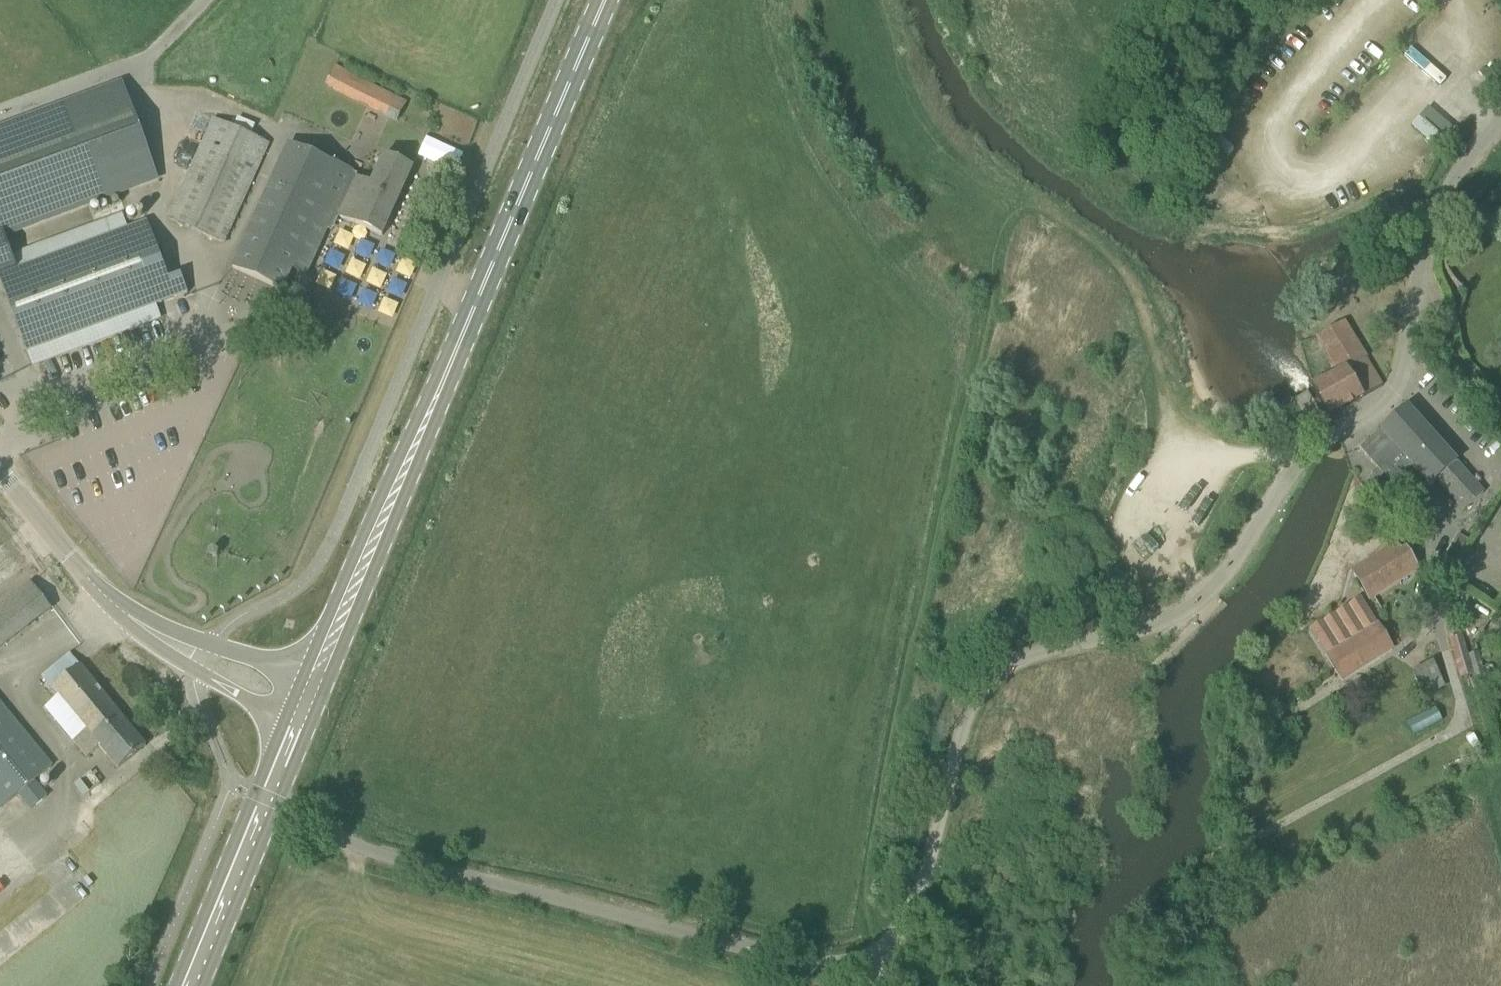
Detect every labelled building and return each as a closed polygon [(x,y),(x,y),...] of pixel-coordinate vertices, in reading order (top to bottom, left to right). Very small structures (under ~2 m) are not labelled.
[(325,85),(379,112),(397,121),(406,103),(334,67),(325,85)] [(0,130),(0,236),(3,235),(156,178),(122,85),(0,130)] [(1430,104),(1412,126),(1440,150),(1458,128),(1430,104)] [(168,218),(223,243),(267,145),(213,120),(168,218)] [(381,236),(412,169),(383,156),(370,183),(356,177),(357,174),(336,165),(335,166),(288,145),(232,268),(281,290),(289,273),(291,274),(292,270),(305,275),(331,218),(336,220),(337,217),(381,236)] [(180,275),(168,280),(146,221),(0,275),(0,281),(10,309),(19,334),(26,353),(27,353),(156,305),(187,294),(180,275)] [(16,269),(11,257),(3,235),(0,236),(0,275),(16,269)] [(350,258),(343,275),(358,280),(364,264),(350,258)] [(367,268),(365,284),(339,280),(336,299),(376,305),(381,270),(367,268)] [(315,283),(328,289),(335,276),(321,270),(315,283)] [(390,279),(386,294),(401,297),(404,282),(390,279)] [(374,313),(389,320),(397,304),(382,297),(374,313)] [(1327,417),(1329,416),(1381,386),(1345,322),(1318,337),(1338,373),(1312,388),(1327,417)] [(1390,484),(1405,470),(1412,464),(1431,486),(1438,480),(1464,510),(1483,494),(1406,408),(1359,449),(1376,469),(1371,474),(1377,480),(1382,475),(1390,484)] [(1457,534),(1437,566),(1448,572),(1468,541),(1457,534)] [(1405,549),(1401,552),(1396,545),(1380,555),(1384,562),(1356,580),(1369,601),(1418,570),(1405,549)] [(0,606),(0,648),(50,609),(30,583),(0,606)] [(1309,630),(1342,682),(1393,650),(1361,598),(1309,630)] [(1461,635),(1449,639),(1461,679),(1473,675),(1461,635)] [(1414,670),(1424,688),(1438,680),(1428,662),(1414,670)] [(58,697),(45,708),(56,721),(73,742),(86,758),(99,747),(117,769),(145,746),(79,666),(52,689),(58,697)] [(1,808),(18,794),(31,810),(46,797),(34,781),(50,768),(38,752),(0,704),(0,806),(1,808)] [(1412,736),(1441,721),(1433,707),(1405,723),(1412,736)] [(100,784),(90,772),(74,784),(83,797),(100,784)]
